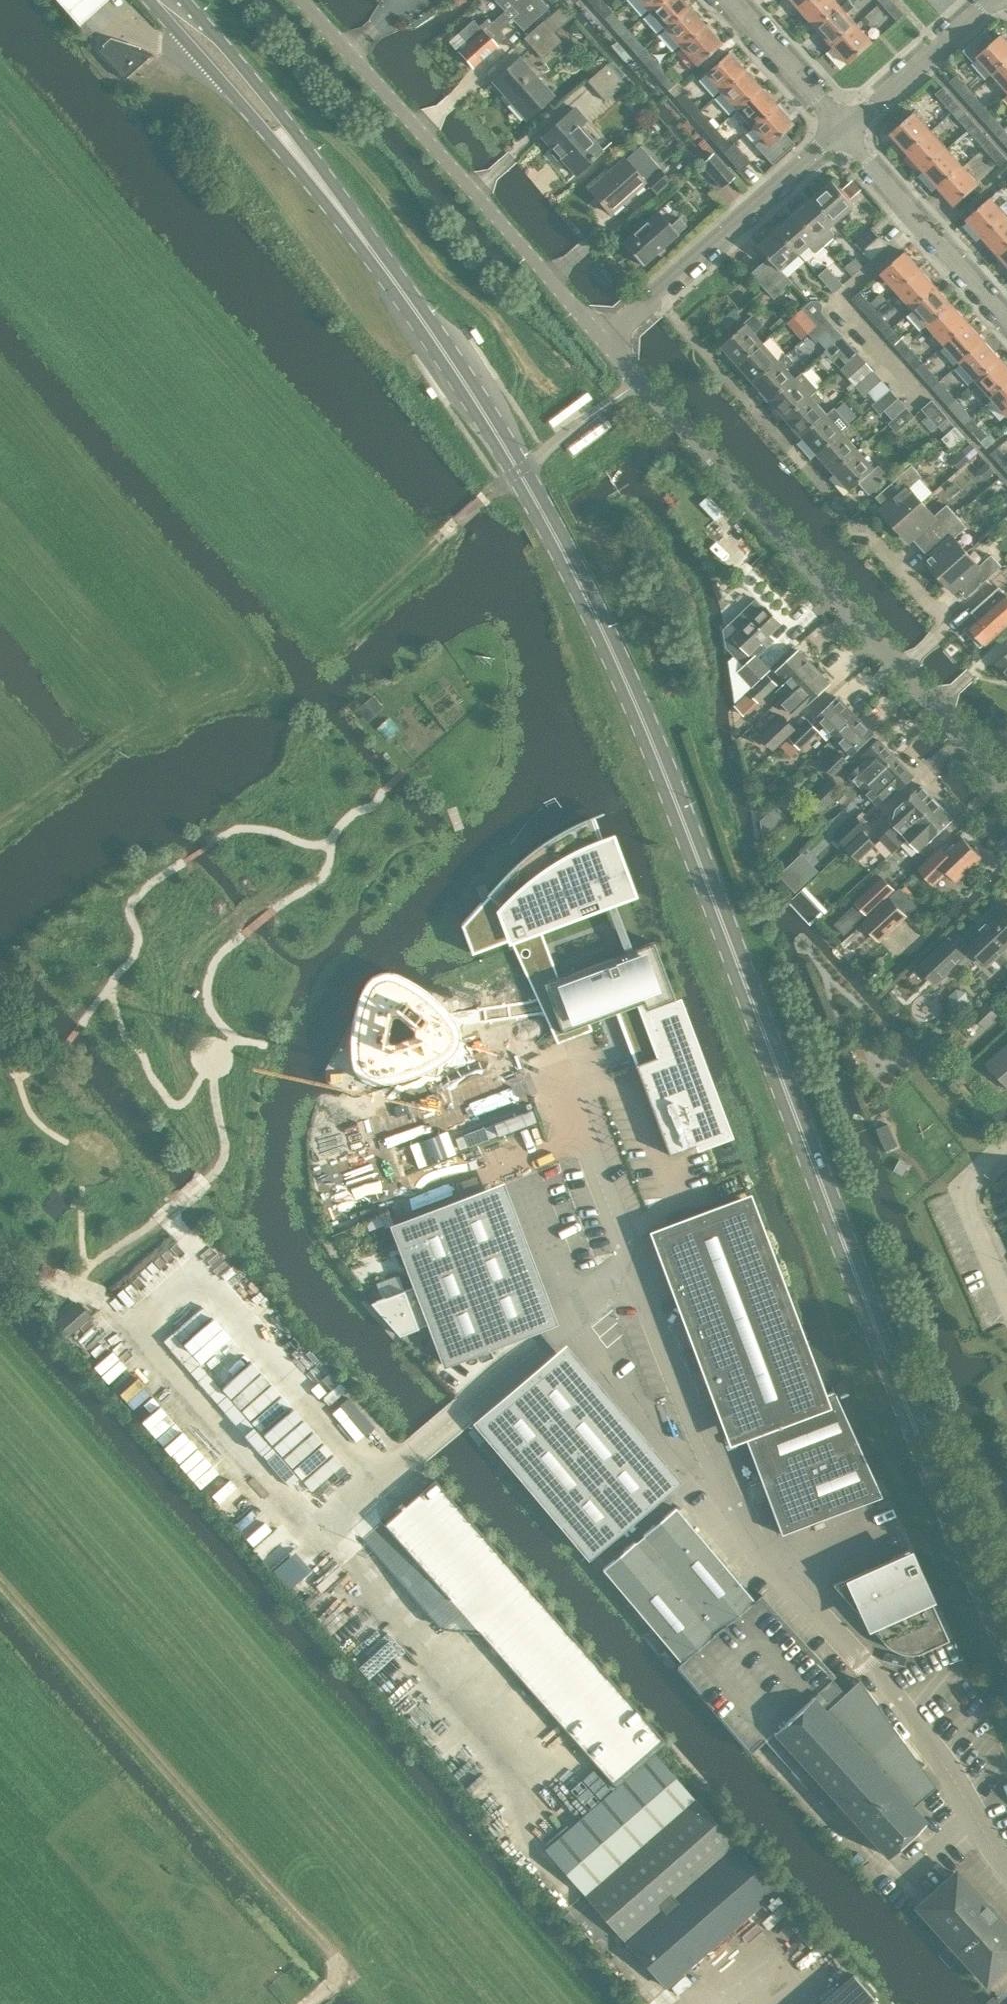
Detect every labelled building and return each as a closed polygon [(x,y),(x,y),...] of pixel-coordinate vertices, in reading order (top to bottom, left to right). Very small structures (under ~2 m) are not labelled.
[(79,25),(106,0),(56,0),(79,25)] [(546,8),(539,0),(496,0),(505,11),(492,23),(488,18),(479,26),(473,19),(459,33),(468,44),(460,52),(473,67),(505,37),(498,29),(511,17),(523,30),(546,8)] [(604,18),(612,11),(603,0),(588,0),(604,18)] [(647,11),(659,0),(638,0),(647,11)] [(647,11),(664,29),(687,7),(681,0),(659,0),(647,11)] [(801,10),(812,0),(792,0),(801,10)] [(801,10),(817,28),(841,6),(835,0),(812,0),(801,10)] [(817,28),(833,45),(857,24),(846,13),(855,5),(850,0),(848,0),(841,6),(817,28)] [(893,0),(884,0),(881,2),(897,21),(905,14),(893,0)] [(542,21),(523,39),(541,59),(562,41),(554,32),(571,18),(568,14),(569,12),(562,4),(544,20),(543,20),(542,21)] [(687,7),(664,29),(680,47),(704,26),(687,7)] [(612,11),(604,18),(620,36),(628,28),(624,25),(621,21),(612,11)] [(857,24),(833,45),(849,64),(873,42),(857,24)] [(704,26),(680,47),(696,65),(720,44),(704,26)] [(628,28),(620,36),(636,54),(644,46),(628,28)] [(994,74),(1006,63),(1006,42),(1001,35),(995,41),(985,31),(963,50),(973,62),(978,57),(994,74)] [(126,82),(154,57),(112,43),(101,53),(126,82)] [(644,46),(636,54),(652,72),(660,65),(644,46)] [(728,53),(704,74),(720,92),(744,71),(728,53)] [(526,120),(553,96),(520,58),(494,82),(526,120)] [(994,74),(1006,89),(1006,63),(994,74)] [(606,102),(625,85),(607,64),(588,82),(606,102)] [(660,65),(652,72),(668,90),(676,83),(660,65)] [(744,71),(720,92),(736,110),(760,89),(744,71)] [(949,81),(965,100),(973,93),(957,74),(949,81)] [(936,93),(952,112),(960,105),(944,86),(936,93)] [(760,89),(736,110),(745,121),(738,127),(744,134),(751,128),(752,129),(776,107),(760,89)] [(683,90),(674,98),(692,117),(700,110),(683,90)] [(965,100),(981,117),(989,110),(973,93),(965,100)] [(952,112),(968,130),(976,123),(960,105),(952,112)] [(776,107),(752,129),(762,140),(755,146),(761,154),(772,166),(794,146),(784,134),(793,126),(776,107)] [(576,175),(602,152),(580,127),(586,121),(575,109),(543,138),(576,175)] [(700,110),(692,117),(708,135),(716,128),(700,110)] [(997,135),(1005,128),(1006,126),(1006,119),(1001,124),(989,110),(981,117),(997,135)] [(891,134),(907,152),(932,130),(915,112),(891,134)] [(968,130),(984,147),(992,140),(976,123),(968,130)] [(716,128),(708,135),(723,152),(731,145),(716,128)] [(1006,147),(1006,130),(1005,128),(997,135),(1006,147)] [(932,130),(907,152),(923,170),(948,148),(932,130)] [(992,140),(984,147),(1000,166),(1006,160),(1006,158),(992,140)] [(731,145),(723,152),(724,153),(740,172),(751,162),(735,144),(734,143),(731,145)] [(644,181),(658,168),(640,147),(625,161),(623,159),(589,190),(611,215),(646,183),(644,181)] [(948,148),(923,170),(939,188),(963,166),(948,148)] [(701,165),(722,188),(733,177),(713,155),(701,165)] [(963,166),(939,188),(955,206),(980,184),(963,166)] [(814,198),(837,223),(855,207),(833,182),(814,198)] [(860,190),(853,182),(843,191),(850,199),(860,190)] [(796,214),(825,246),(834,238),(834,232),(831,228),(837,223),(814,198),(796,214)] [(983,238),(1006,217),(1006,214),(992,198),(967,220),(983,238)] [(658,212),(623,244),(643,266),(678,235),(678,234),(686,227),(679,219),(671,227),(658,212)] [(778,230),(800,255),(810,246),(817,254),(825,246),(796,214),(778,230)] [(983,238),(999,256),(1006,249),(1006,217),(983,238)] [(855,243),(863,252),(880,236),(872,227),(855,243)] [(770,257),(761,265),(784,291),(793,283),(809,300),(818,300),(820,298),(798,275),(791,281),(782,271),(800,255),(778,230),(760,246),(770,257)] [(880,236),(863,252),(871,261),(888,246),(880,236)] [(906,252),(881,273),(898,291),(922,270),(906,252)] [(774,299),(784,291),(761,265),(752,273),(774,299)] [(818,275),(833,293),(843,285),(827,267),(818,275)] [(922,270),(898,291),(913,308),(937,287),(922,270)] [(937,287),(913,308),(929,326),(953,305),(937,287)] [(853,298),(869,316),(877,310),(861,291),(853,298)] [(812,301),(787,322),(795,330),(801,325),(808,334),(827,318),(822,312),(823,305),(822,304),(819,301),(812,301)] [(953,305),(929,326),(945,345),(969,323),(953,305)] [(869,316),(885,334),(892,327),(877,310),(869,316)] [(746,324),(722,345),(739,364),(763,343),(755,333),(763,325),(755,316),(746,324)] [(827,318),(808,334),(817,344),(820,341),(827,350),(843,336),(836,327),(827,318)] [(969,323),(945,345),(961,362),(985,341),(969,323)] [(885,334),(900,352),(908,345),(892,327),(885,334)] [(827,350),(825,352),(833,361),(839,356),(847,364),(859,354),(851,345),(843,336),(827,350)] [(790,355),(798,364),(817,348),(809,339),(790,355)] [(985,341),(961,362),(977,381),(1001,359),(985,341)] [(763,343),(739,364),(755,382),(787,354),(787,353),(779,360),(763,343)] [(900,352),(917,370),(924,363),(908,345),(900,352)] [(787,354),(755,382),(770,399),(797,376),(789,366),(794,362),(787,354)] [(847,364),(841,370),(849,379),(857,388),(875,372),(867,363),(859,354),(847,364)] [(977,381),(992,398),(1006,385),(1006,366),(1001,359),(977,381)] [(917,370),(932,387),(935,383),(937,386),(941,382),(940,380),(924,363),(917,370)] [(797,376),(770,399),(786,418),(816,391),(819,388),(803,371),(797,376)] [(875,372),(857,388),(864,396),(882,380),(875,372)] [(932,387),(949,406),(956,399),(940,380),(941,382),(937,386),(935,383),(932,387)] [(992,398),(1006,414),(1006,385),(992,398)] [(881,415),(885,411),(893,420),(907,408),(891,389),(876,402),(873,406),(881,415)] [(595,399),(588,390),(548,420),(553,429),(595,399)] [(816,391),(786,418),(802,435),(826,414),(818,404),(824,399),(816,391)] [(949,406),(963,422),(967,419),(968,421),(969,421),(973,418),(956,399),(949,406)] [(928,415),(922,420),(932,432),(938,426),(944,421),(948,418),(942,411),(932,400),(922,409),(928,415)] [(826,414),(802,435),(818,453),(842,431),(850,424),(835,407),(826,414)] [(896,433),(915,417),(907,408),(893,420),(889,424),(896,433)] [(615,426),(607,417),(567,447),(573,456),(615,426)] [(988,435),(973,418),(969,421),(968,421),(967,419),(963,422),(981,442),(988,435)] [(955,427),(942,439),(952,450),(965,438),(955,427)] [(842,431),(818,453),(834,471),(858,449),(842,431)] [(1006,471),(1006,455),(999,446),(991,453),(1006,471)] [(876,469),(858,449),(834,471),(852,491),(861,483),(871,495),(890,478),(880,466),(876,469)] [(912,465),(876,497),(877,498),(885,507),(881,510),(895,526),(922,503),(910,489),(923,477),(912,466),(912,465)] [(922,503),(895,526),(910,544),(914,541),(921,549),(957,517),(947,506),(935,517),(922,503)] [(957,517),(921,549),(929,558),(925,561),(940,577),(967,554),(955,539),(967,528),(957,517)] [(967,554),(940,577),(955,595),(958,591),(966,600),(1002,568),(992,556),(979,568),(967,554)] [(966,631),(980,647),(983,645),(985,646),(1006,627),(1006,599),(999,590),(973,614),(979,620),(966,631)] [(766,608),(765,609),(756,600),(744,612),(752,621),(741,631),(743,632),(736,639),(750,654),(762,642),(767,648),(775,641),(769,634),(781,624),(766,608)] [(778,673),(786,682),(775,693),(781,700),(803,679),(814,668),(800,652),(778,673)] [(732,673),(731,675),(735,688),(739,700),(749,690),(753,686),(767,672),(771,669),(757,654),(738,671),(737,669),(732,673)] [(996,666),(1006,678),(1006,656),(996,666)] [(803,679),(781,700),(795,715),(807,704),(829,684),(814,668),(803,679)] [(753,686),(749,690),(750,691),(760,702),(778,684),(768,674),(767,672),(753,686)] [(817,718),(835,736),(856,717),(838,698),(817,718)] [(795,728),(783,715),(761,736),(773,749),(795,728)] [(856,717),(835,736),(853,755),(873,735),(856,717)] [(807,720),(790,735),(792,738),(800,747),(817,732),(809,722),(807,720)] [(850,777),(863,791),(896,759),(878,741),(858,761),(862,766),(850,777)] [(839,751),(824,765),(834,775),(849,762),(839,751)] [(896,759),(863,791),(878,806),(889,795),(893,798),(914,778),(896,759)] [(832,777),(814,795),(826,808),(845,790),(832,777)] [(767,788),(772,793),(779,785),(774,781),(767,788)] [(892,852),(907,838),(904,835),(937,803),(921,786),(897,809),(892,828),(880,839),(892,852)] [(904,835),(907,838),(918,851),(952,819),(937,803),(904,835)] [(835,834),(836,836),(832,840),(842,851),(847,847),(868,827),(856,814),(835,834)] [(482,902),(461,925),(471,953),(509,939),(524,933),(527,942),(543,984),(556,979),(540,938),(537,929),(578,914),(579,918),(607,907),(615,904),(630,898),(636,896),(625,866),(612,871),(593,819),(582,823),(572,828),(562,833),(553,839),(543,845),(534,852),(525,858),(516,866),(508,873),(500,881),(489,894),(482,902)] [(846,850),(858,862),(875,845),(863,833),(846,850)] [(939,851),(919,868),(933,884),(935,883),(947,872),(956,882),(981,858),(979,857),(980,853),(975,847),(970,847),(963,839),(944,857),(939,851)] [(882,875),(855,901),(868,915),(895,889),(882,875)] [(889,898),(863,922),(865,924),(880,940),(906,916),(891,900),(889,898)] [(987,966),(1006,948),(1006,904),(960,948),(949,936),(917,966),(936,985),(972,951),(987,966)] [(323,1072),(323,1074),(323,1076),(324,1078),(324,1079),(325,1080),(325,1081),(326,1081),(326,1082),(327,1083),(328,1084),(329,1084),(329,1085),(349,1095),(350,1095),(351,1096),(352,1096),(353,1096),(355,1096),(356,1096),(357,1096),(358,1096),(359,1096),(361,1095),(412,1076),(430,1069),(430,1068),(428,1068),(425,1060),(428,1058),(431,1057),(434,1055),(437,1053),(439,1051),(442,1049),(444,1047),(446,1044),(448,1042),(450,1039),(450,1037),(451,1035),(452,1033),(453,1031),(454,1030),(456,1028),(458,1027),(460,1026),(461,1025),(463,1024),(553,1011),(562,1033),(564,1032),(589,1023),(616,1013),(618,1012),(637,1063),(635,1064),(635,1065),(669,1155),(704,1142),(708,1141),(725,1134),(688,1036),(684,1038),(670,1002),(675,1000),(653,942),(632,951),(624,953),(556,979),(543,984),(547,995),(530,1001),(437,1014),(424,1001),(426,998),(413,989),(408,987),(404,985),(391,978),(389,977),(386,977),(384,977),(381,978),(379,978),(377,979),(374,981),(373,982),(371,984),(369,986),(351,1020),(325,1069),(324,1070),(323,1072)] [(987,1002),(973,1016),(985,1028),(999,1014),(987,1002)] [(989,1066),(1006,1085),(1006,1050),(989,1066)] [(888,1123),(877,1128),(886,1150),(898,1145),(888,1123)] [(900,1160),(894,1170),(903,1175),(909,1164),(900,1160)] [(485,1192),(394,1227),(416,1285),(431,1324),(445,1362),(537,1327),(485,1192)] [(661,1230),(655,1233),(716,1396),(733,1390),(747,1428),(743,1430),(782,1534),(883,1495),(847,1415),(835,1388),(830,1391),(825,1393),(803,1338),(798,1340),(745,1199),(661,1230)] [(416,1285),(370,1302),(400,1336),(431,1324),(416,1285)] [(477,1422),(589,1554),(663,1492),(552,1360),(477,1422)] [(676,1506),(602,1568),(681,1661),(754,1599),(676,1506)] [(908,1549),(832,1583),(883,1641),(885,1643),(888,1645),(890,1647),(892,1649),(895,1650),(898,1651),(901,1652),(904,1653),(907,1653),(910,1653),(913,1653),(915,1653),(918,1652),(921,1651),(948,1639),(908,1549)] [(681,1661),(677,1665),(679,1667),(750,1752),(757,1746),(764,1739),(792,1770),(801,1762),(885,1854),(925,1818),(912,1804),(934,1784),(859,1680),(858,1678),(844,1691),(831,1677),(834,1674),(761,1593),(754,1599),(681,1661)] [(545,1849),(584,1893),(666,1986),(776,1890),(655,1753),(545,1849)] [(918,1906),(987,1982),(1006,1964),(1006,1929),(973,1891),(956,1872),(918,1906)] [(819,2003),(881,2003),(854,1973),(819,2003)]
